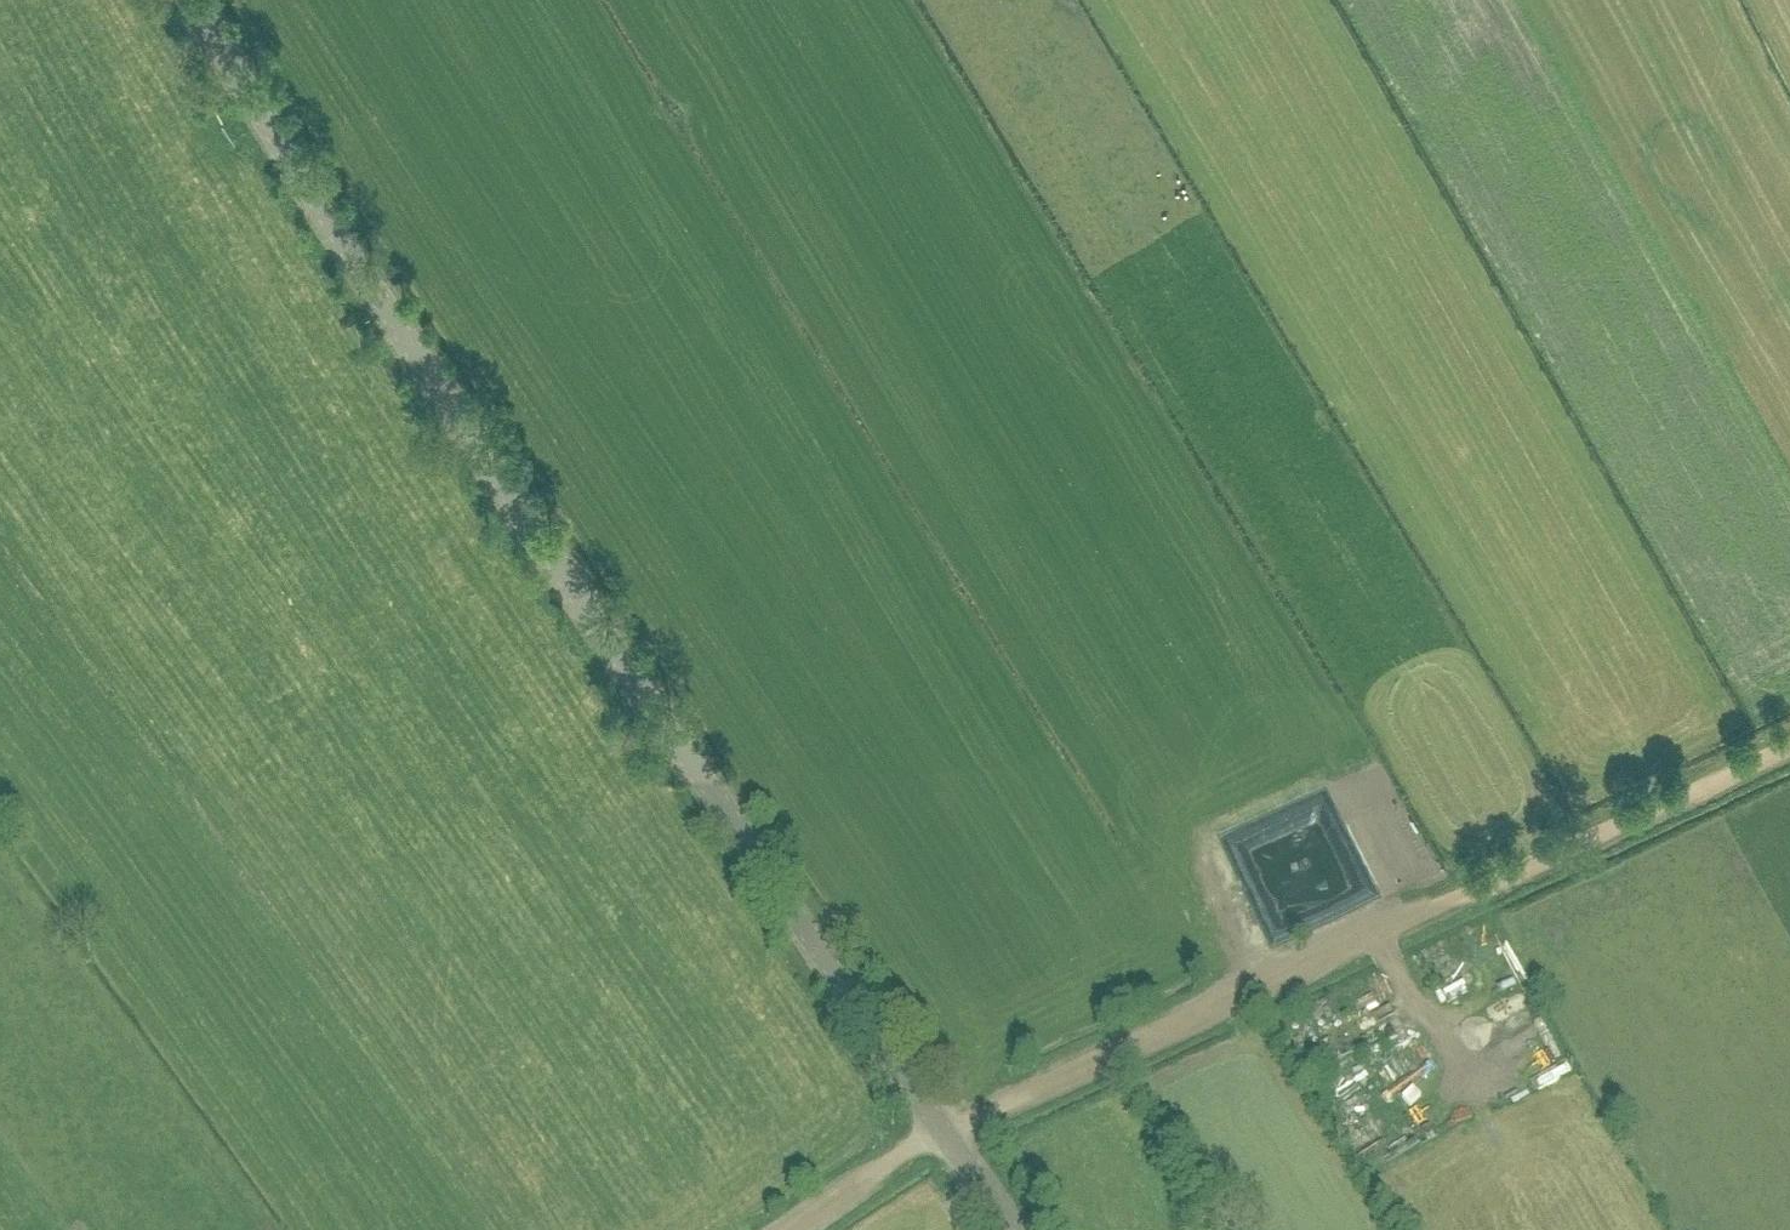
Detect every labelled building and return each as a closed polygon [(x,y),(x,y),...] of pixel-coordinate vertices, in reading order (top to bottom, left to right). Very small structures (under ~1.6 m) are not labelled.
[(1277,853),(1280,863),(1301,854),(1321,903),(1334,898),(1311,840),(1277,853)]
